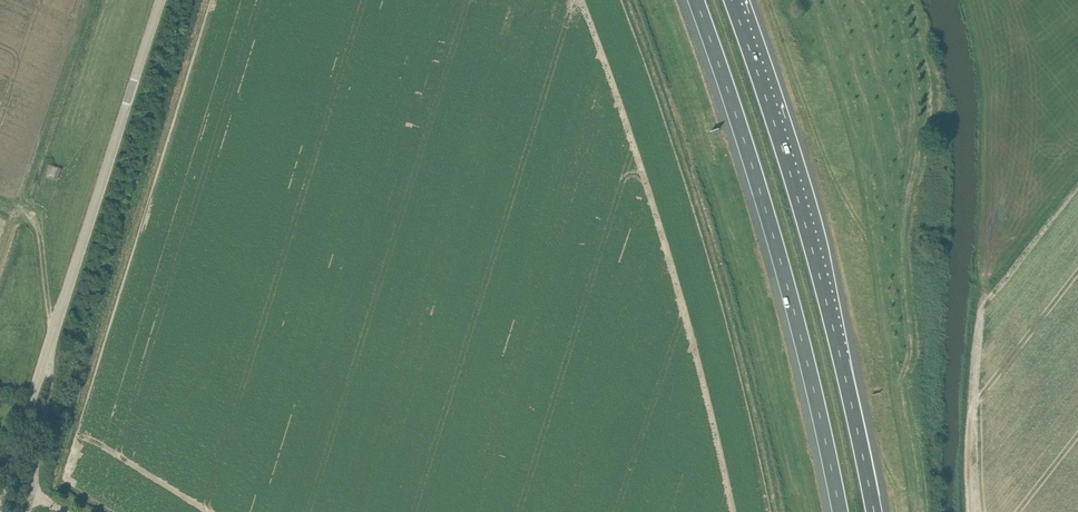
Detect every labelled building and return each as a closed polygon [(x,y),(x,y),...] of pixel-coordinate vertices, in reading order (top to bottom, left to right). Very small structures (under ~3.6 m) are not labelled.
[(848,343),(851,357),(859,355),(856,341),(848,343)]
